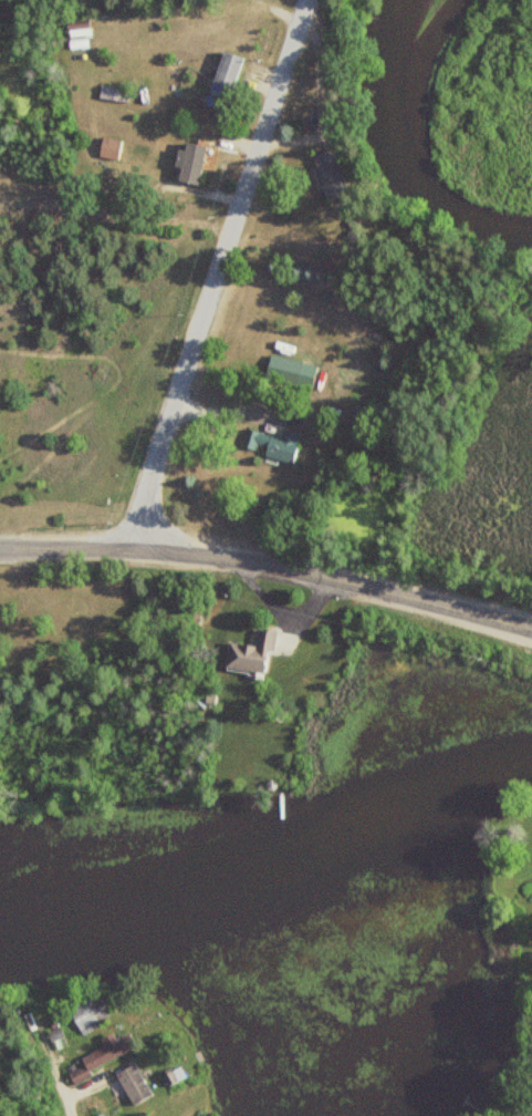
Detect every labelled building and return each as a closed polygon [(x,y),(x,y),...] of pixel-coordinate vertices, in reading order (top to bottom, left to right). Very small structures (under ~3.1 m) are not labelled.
[(240,56),(219,50),(205,105),(227,110),(240,56)] [(120,141),(102,135),(96,154),(114,160),(120,141)] [(172,179),(196,184),(204,146),(180,141),(172,179)] [(298,434),(280,429),(278,438),(244,429),(239,449),(292,462),(298,434)] [(253,646),(226,643),(222,671),(266,676),(272,632),(255,630),(253,646)] [(80,1035),(109,1020),(95,994),(67,1009),(80,1035)] [(79,1057),(82,1066),(67,1072),(70,1080),(135,1053),(127,1032),(113,1038),(110,1033),(98,1038),(102,1047),(79,1057)] [(130,1106),(150,1094),(132,1062),(112,1074),(130,1106)]
